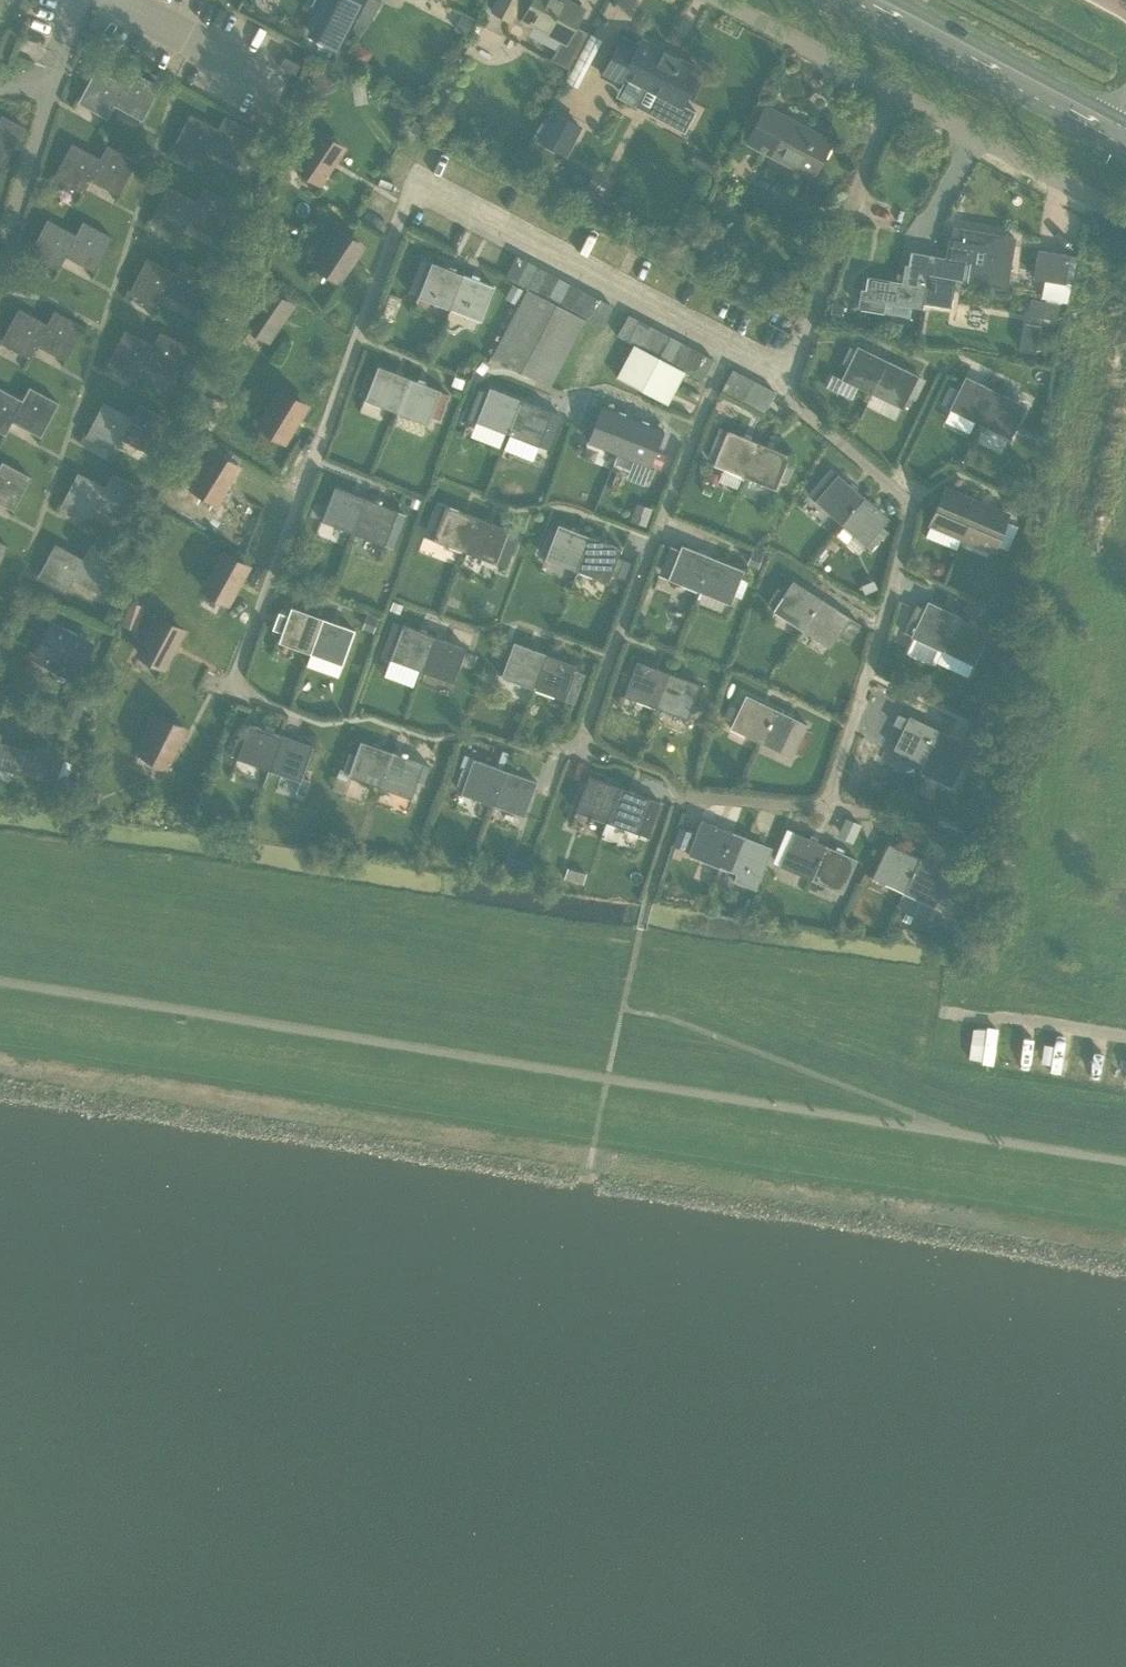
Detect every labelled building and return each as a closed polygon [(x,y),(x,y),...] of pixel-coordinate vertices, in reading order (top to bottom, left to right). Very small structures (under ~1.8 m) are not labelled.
[(580,6),(568,0),(497,0),(492,10),(520,25),(523,19),(562,39),(551,59),(569,68),(588,32),(572,23),(580,6)] [(700,70),(642,39),(639,46),(622,37),(603,72),(621,82),(625,74),(662,94),(653,112),(684,128),(694,111),(682,105),(700,70)] [(295,73),(300,64),(285,56),(280,65),(295,73)] [(115,105),(125,83),(97,68),(78,102),(107,118),(115,105)] [(132,70),(125,83),(115,105),(143,120),(161,86),(132,70)] [(812,176),(832,140),(767,106),(748,142),(812,176)] [(583,123),(558,110),(543,137),(568,150),(583,123)] [(209,150),(219,129),(190,114),(173,148),(202,163),(209,150)] [(0,119),(0,164),(4,166),(25,127),(2,115),(0,119)] [(226,115),(219,129),(209,150),(237,165),(255,130),(226,115)] [(322,182),(344,149),(311,127),(304,137),(312,142),(297,165),(322,182)] [(91,179),(101,158),(72,143),(54,177),(83,192),(91,179)] [(108,145),(101,158),(91,179),(119,194),(137,161),(108,145)] [(702,149),(694,164),(708,172),(716,157),(702,149)] [(187,222),(197,201),(168,186),(151,220),(180,236),(187,222)] [(204,187),(197,201),(187,222),(216,237),(234,203),(204,187)] [(66,255),(76,234),(48,219),(30,253),(59,269),(66,255)] [(83,221),(76,234),(66,255),(94,271),(113,237),(83,221)] [(341,280),(363,247),(330,225),(323,235),(331,240),(316,263),(341,280)] [(955,227),(949,258),(970,262),(972,251),(1011,257),(1015,237),(955,227)] [(1038,249),(1033,278),(1064,283),(1069,255),(1038,249)] [(970,262),(949,258),(911,252),(906,283),(927,287),(929,275),(968,282),(971,262),(970,262)] [(517,282),(528,262),(517,256),(506,277),(517,282)] [(159,307),(166,294),(176,273),(147,258),(130,292),(159,307)] [(422,258),(409,292),(419,296),(452,309),(465,275),(432,262),(422,258)] [(176,273),(166,294),(195,309),(212,275),(183,259),(176,273)] [(528,288),(539,268),(528,262),(517,282),(528,288)] [(539,294),(550,273),(539,268),(528,288),(539,294)] [(539,294),(541,295),(549,299),(560,279),(550,273),(539,294)] [(465,275),(452,309),(481,320),(495,286),(465,275)] [(927,287),(906,283),(867,277),(862,309),(883,312),(885,300),(924,306),(927,287)] [(549,299),(553,301),(560,305),(571,284),(560,279),(549,299)] [(521,301),(527,289),(517,283),(511,295),(521,301)] [(270,339),(293,306),(260,284),(253,294),(260,299),(245,322),(270,339)] [(560,305),(563,307),(571,311),(582,290),(571,284),(560,305)] [(527,289),(521,301),(516,311),(528,318),(541,295),(539,294),(528,288),(527,289)] [(582,317),(593,296),(582,290),(571,311),(582,317)] [(541,324),(553,301),(549,299),(541,295),(528,318),(541,324)] [(1053,303),(1013,295),(1011,309),(1050,317),(1053,303)] [(582,317),(586,319),(592,322),(602,301),(593,296),(582,317)] [(551,330),(558,318),(563,307),(560,305),(553,301),(541,324),(551,330)] [(612,306),(602,301),(592,322),(601,327),(612,306)] [(833,304),(831,317),(841,318),(842,305),(833,304)] [(558,318),(580,329),(586,319),(582,317),(571,311),(563,307),(558,318)] [(37,345),(48,323),(19,308),(1,342),(30,358),(37,345)] [(55,310),(48,323),(37,345),(66,360),(84,326),(55,310)] [(505,332),(518,338),(529,345),(540,350),(547,339),(569,351),(574,341),(551,330),(541,324),(528,318),(516,311),(505,332)] [(629,341),(640,320),(629,314),(618,335),(629,341)] [(574,341),(580,329),(558,318),(551,330),(574,341)] [(640,347),(651,326),(640,320),(629,341),(635,345),(640,347)] [(1025,322),(1020,350),(1036,352),(1041,325),(1025,322)] [(662,332),(651,326),(640,347),(651,353),(662,332)] [(137,379),(144,366),(154,345),(125,330),(108,364),(137,379)] [(154,345),(144,366),(173,381),(190,347),(161,331),(154,345)] [(492,355),(505,361),(518,338),(505,332),(492,355)] [(662,359),(673,338),(662,332),(651,353),(661,358),(662,359)] [(505,361),(517,368),(529,345),(518,338),(505,361)] [(673,364),(684,343),(673,338),(662,359),(673,364)] [(540,350),(563,363),(569,351),(547,339),(540,350)] [(683,370),(694,349),(684,343),(673,364),(683,370)] [(528,373),(534,361),(540,350),(529,345),(517,368),(528,373)] [(655,370),(661,358),(651,353),(640,347),(635,345),(629,356),(655,370)] [(842,378),(873,394),(889,361),(858,345),(857,348),(850,345),(842,361),(849,364),(842,378)] [(693,375),(704,354),(694,349),(683,370),(684,370),(693,375)] [(534,361),(557,373),(563,363),(540,350),(534,361)] [(714,359),(704,354),(693,375),(703,380),(714,359)] [(649,381),(655,370),(629,356),(624,367),(649,381)] [(678,382),(684,370),(683,370),(673,364),(662,359),(661,358),(655,370),(678,382)] [(551,386),(557,373),(534,361),(528,373),(551,386)] [(903,408),(909,395),(919,375),(889,361),(873,394),(903,408)] [(398,412),(412,378),(378,365),(375,373),(369,371),(362,388),(369,390),(365,399),(398,412)] [(618,377),(644,391),(649,381),(624,367),(618,377)] [(733,396),(744,375),(733,369),(722,390),(733,396)] [(672,393),(678,382),(655,370),(649,381),(672,393)] [(919,375),(909,395),(916,399),(926,378),(919,374),(919,375)] [(754,381),(744,375),(733,396),(744,401),(754,381)] [(950,408),(980,423),(996,390),(966,375),(950,408)] [(441,390),(412,378),(398,412),(428,424),(431,415),(438,417),(440,418),(450,394),(441,390)] [(667,403),(672,393),(649,381),(644,391),(667,403)] [(755,407),(766,387),(754,381),(744,401),(755,407)] [(30,386),(23,400),(13,421),(41,436),(59,402),(30,386)] [(285,440),(306,406),(273,386),(266,396),(274,401),(260,425),(285,440)] [(480,391),(473,409),(480,412),(476,421),(509,433),(522,399),(490,386),(487,394),(480,391)] [(23,400),(0,387),(0,431),(5,434),(13,421),(23,400)] [(775,391),(766,387),(755,407),(764,412),(775,391)] [(996,390),(980,423),(1010,438),(1027,405),(996,390)] [(522,399),(509,433),(539,445),(540,443),(548,446),(561,414),(552,411),(522,399)] [(115,452),(122,438),(132,417),(103,402),(86,436),(115,452)] [(132,417),(122,438),(151,453),(168,419),(139,403),(132,417)] [(588,441),(621,453),(634,419),(602,406),(600,412),(593,409),(586,426),(593,429),(588,441)] [(634,419),(621,453),(651,465),(664,431),(634,419)] [(714,463),(747,477),(761,443),(727,429),(725,435),(718,433),(711,450),(718,452),(714,463)] [(761,443),(747,477),(776,489),(780,479),(787,482),(793,465),(787,462),(790,455),(761,443)] [(218,501),(239,467),(205,446),(199,457),(206,462),(192,485),(218,501)] [(0,466),(0,502),(13,509),(31,477),(3,461),(0,466)] [(815,500),(841,523),(865,496),(840,473),(839,474),(832,467),(819,482),(826,489),(815,500)] [(709,468),(705,479),(718,484),(722,473),(709,468)] [(89,520),(96,507),(106,487),(78,472),(61,505),(89,520)] [(106,487),(96,507),(124,521),(141,488),(113,473),(106,487)] [(355,533),(368,498),(335,486),(325,512),(319,510),(313,526),(319,529),(322,520),(355,533)] [(931,522),(962,536),(977,502),(945,488),(931,522)] [(865,496),(841,523),(866,545),(867,544),(871,548),(883,535),(879,530),(889,518),(865,496)] [(398,510),(368,498),(355,533),(391,547),(401,521),(395,518),(398,510)] [(433,500),(421,531),(434,536),(433,539),(466,551),(479,517),(446,505),(433,500)] [(977,502),(962,536),(993,549),(996,541),(1004,545),(1012,527),(1004,523),(1007,515),(977,502)] [(652,508),(637,503),(631,520),(646,525),(652,508)] [(479,517),(466,551),(496,563),(505,566),(518,532),(509,529),(479,517)] [(545,558),(578,571),(591,536),(558,524),(556,531),(549,529),(543,546),(549,548),(545,558)] [(591,536),(578,571),(608,582),(612,573),(618,576),(624,559),(618,557),(621,548),(591,536)] [(9,546),(0,541),(0,563),(9,546)] [(66,592),(73,578),(83,558),(56,543),(38,576),(66,592)] [(702,592),(715,558),(682,544),(679,551),(673,549),(666,565),(672,568),(668,578),(702,592)] [(83,558),(73,578),(101,593),(119,560),(90,545),(83,558)] [(214,548),(210,556),(208,559),(216,564),(203,588),(229,602),(249,567),(214,548)] [(755,551),(750,564),(759,567),(764,554),(755,551)] [(744,569),(715,558),(702,592),(731,603),(734,594),(741,597),(747,580),(741,577),(744,569)] [(875,578),(861,584),(865,594),(879,588),(875,578)] [(802,629),(822,598),(793,579),(783,595),(775,590),(768,602),(776,607),(773,610),(802,629)] [(855,620),(822,598),(802,629),(830,647),(840,631),(846,635),(855,620)] [(145,606),(130,601),(123,626),(138,630),(145,606)] [(944,650),(960,617),(929,602),(925,609),(917,604),(911,616),(920,621),(913,635),(944,650)] [(279,641),(312,653),(324,619),(292,607),(288,615),(282,613),(276,630),(282,632),(279,641)] [(165,666),(184,631),(149,612),(143,624),(151,628),(139,652),(165,666)] [(370,615),(366,626),(374,629),(378,618),(370,615)] [(990,631),(960,617),(944,650),(974,664),(990,631)] [(324,619),(312,653),(342,664),(355,630),(324,619)] [(423,670),(436,636),(394,621),(382,655),(390,658),(423,670)] [(89,646),(52,626),(35,657),(72,677),(89,646)] [(466,647),(436,636),(423,670),(454,682),(460,663),(466,649),(466,647)] [(535,688),(548,654),(514,642),(512,648),(508,659),(502,676),(535,688)] [(502,644),(498,655),(508,659),(512,648),(502,644)] [(466,649),(460,663),(471,667),(476,653),(466,649)] [(577,665),(548,654),(535,688),(565,699),(577,665)] [(657,707),(669,673),(637,661),(624,695),(657,707)] [(700,684),(669,673),(657,707),(688,718),(700,684)] [(730,727),(762,742),(778,709),(746,694),(739,709),(731,705),(726,716),(734,720),(730,727)] [(84,704),(70,698),(64,715),(78,721),(84,704)] [(778,709),(762,742),(791,757),(797,744),(804,747),(811,732),(805,729),(807,724),(778,709)] [(167,765),(185,729),(150,712),(145,723),(153,727),(140,752),(167,765)] [(925,763),(941,730),(910,715),(908,719),(898,714),(894,723),(904,728),(894,749),(925,763)] [(269,769),(282,735),(249,723),(243,741),(236,739),(231,754),(238,756),(237,758),(269,769)] [(971,745),(941,730),(925,763),(955,778),(971,745)] [(312,745),(282,735),(269,769),(301,780),(296,792),(304,795),(309,780),(302,777),(312,745)] [(348,775),(381,787),(394,752),(360,741),(356,754),(349,752),(343,768),(350,771),(348,775)] [(53,753),(37,749),(36,752),(0,744),(0,778),(10,780),(13,769),(33,773),(33,772),(47,775),(53,753)] [(394,752),(381,787),(411,798),(418,780),(424,782),(430,765),(394,752)] [(494,804),(506,770),(474,758),(469,770),(463,767),(457,784),(463,786),(461,793),(494,804)] [(537,781),(506,770),(494,804),(525,815),(537,781)] [(576,810),(609,822),(621,787),(588,776),(576,810)] [(621,787),(609,822),(640,833),(645,817),(654,820),(660,802),(621,787)] [(688,854),(721,866),(734,832),(702,820),(701,820),(695,818),(687,839),(693,841),(688,854)] [(859,824),(847,818),(841,831),(853,837),(859,824)] [(734,832),(721,866),(738,873),(734,880),(757,888),(773,847),(765,844),(734,832)] [(813,879),(828,846),(795,832),(793,838),(786,835),(778,851),(785,854),(780,865),(813,879)] [(878,878),(905,891),(920,858),(889,843),(867,889),(872,891),(878,878)] [(857,859),(828,846),(813,879),(842,892),(857,859)] [(920,858),(905,891),(934,906),(940,894),(948,898),(956,880),(948,876),(950,872),(920,858)] [(587,873),(568,867),(565,877),(584,883),(587,873)]
